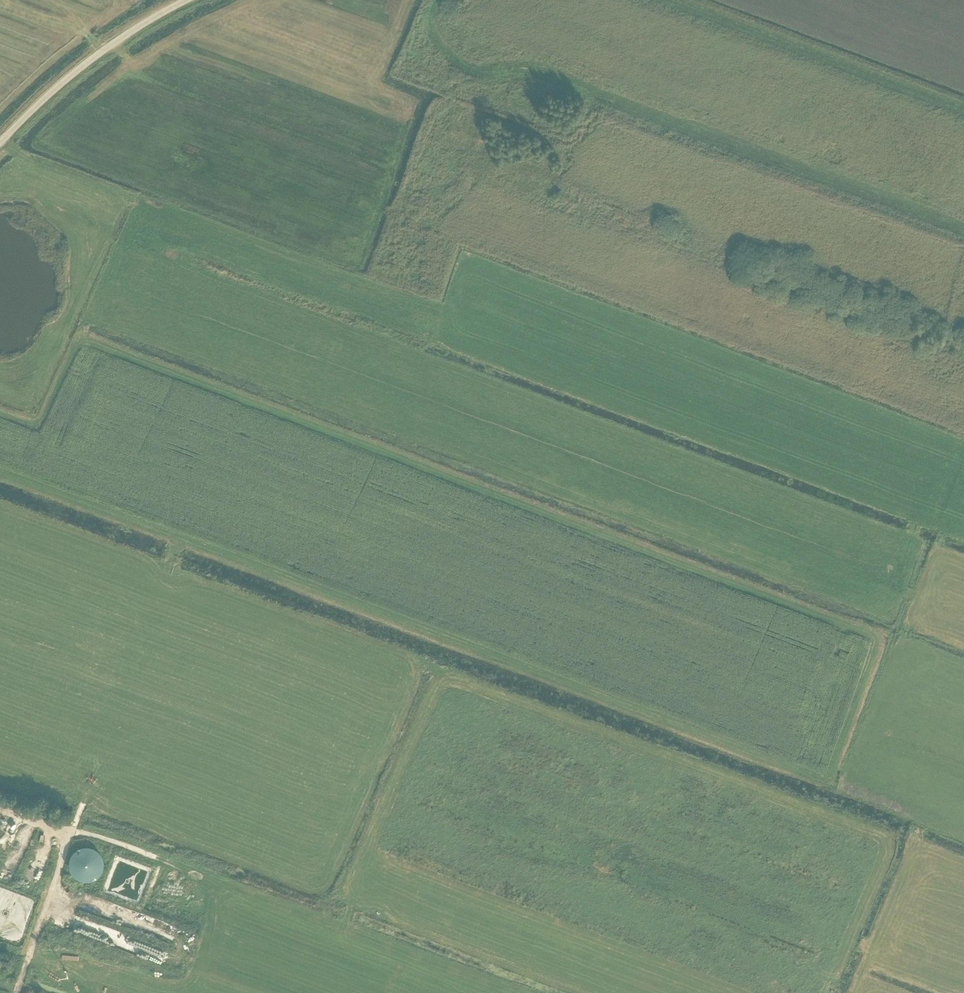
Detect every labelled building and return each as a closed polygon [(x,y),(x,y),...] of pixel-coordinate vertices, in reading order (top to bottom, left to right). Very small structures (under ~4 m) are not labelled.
[(1,874),(21,819),(0,812),(0,873),(1,874)] [(16,857),(21,861),(28,852),(23,848),(16,857)] [(76,881),(95,877),(94,870),(99,869),(97,861),(73,866),(76,881)] [(72,935),(120,949),(126,929),(78,916),(72,935)] [(178,936),(181,935),(181,928),(170,928),(171,942),(178,942),(178,936)] [(157,961),(161,946),(145,942),(142,957),(157,961)]
